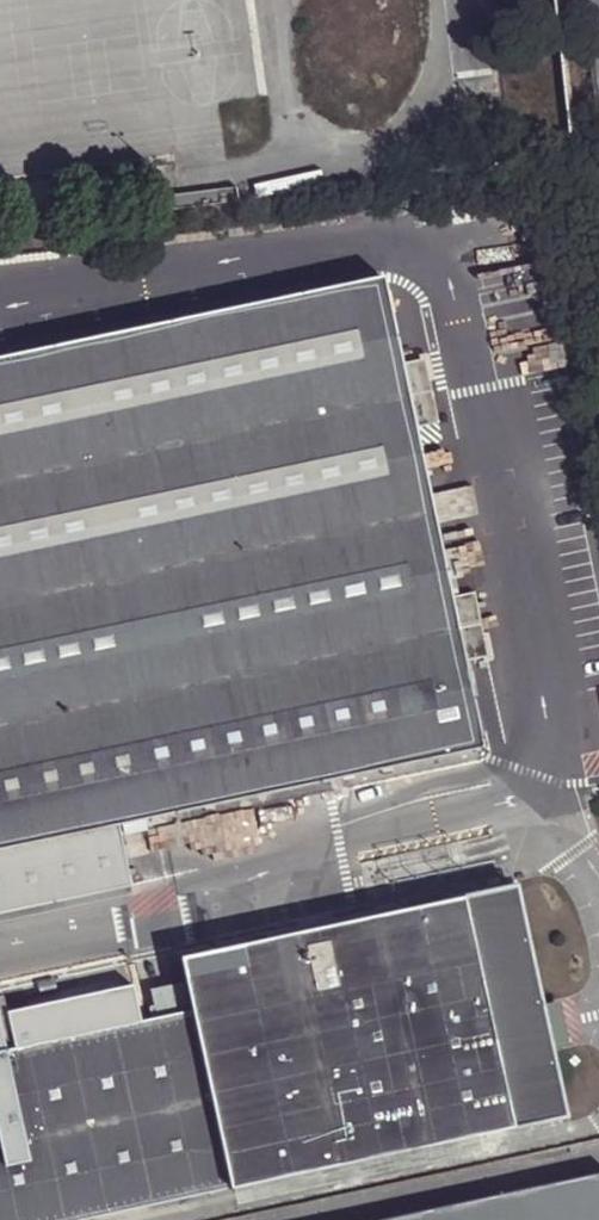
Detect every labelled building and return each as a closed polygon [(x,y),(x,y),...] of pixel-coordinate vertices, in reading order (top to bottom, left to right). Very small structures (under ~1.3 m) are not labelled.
[(428,490),(412,414),(437,409),(424,343),(398,347),(380,259),(0,342),(0,835),(148,803),(185,795),(479,731),(459,647),(484,642),(471,577),(446,582),(428,490)] [(185,795),(148,803),(153,818),(190,811),(185,795)] [(0,1035),(0,1219),(570,1097),(555,1034),(544,988),(516,869),(181,941),(184,964),(190,994),(0,1035)] [(190,994),(184,964),(0,1005),(0,1035),(190,994)] [(544,988),(555,1034),(567,1031),(558,985),(544,988)] [(334,1219),(598,1219),(598,1158),(334,1219)]
